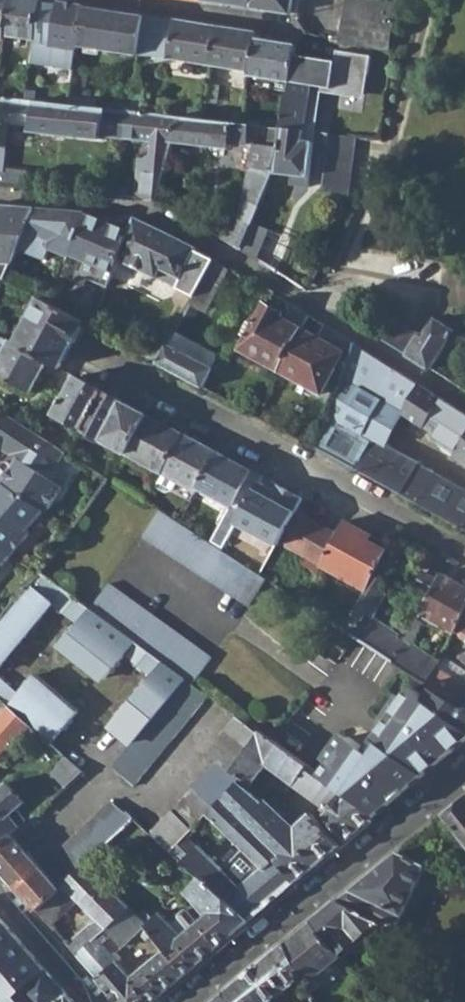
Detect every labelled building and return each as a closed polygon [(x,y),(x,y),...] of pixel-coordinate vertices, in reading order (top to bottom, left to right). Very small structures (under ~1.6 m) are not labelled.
[(6,38),(7,33),(12,0),(0,0),(0,37),(6,38)] [(7,33),(35,38),(41,0),(12,0),(7,33)] [(250,6),(291,13),(292,13),(294,0),(251,0),(250,6)] [(300,0),(294,0),(292,13),(298,14),(300,0)] [(391,50),(397,11),(397,5),(361,0),(346,0),(340,41),(391,50)] [(57,64),(76,66),(79,47),(85,6),(60,3),(53,51),(58,52),(57,64)] [(85,6),(79,47),(141,55),(147,16),(85,6)] [(145,28),(174,33),(176,21),(147,16),(145,28)] [(173,57),(212,63),(217,28),(176,21),(174,33),(145,28),(141,55),(139,66),(173,57)] [(212,63),(251,69),(256,38),(257,34),(217,28),(212,63)] [(249,85),(273,88),(274,79),(289,81),(290,80),(295,45),(256,38),(251,69),(251,75),(249,85)] [(295,45),(290,80),(301,82),(306,47),(295,45)] [(288,90),(289,81),(274,79),(273,88),(288,90)] [(37,100),(70,104),(71,95),(72,94),(38,90),(37,100)] [(283,128),(304,132),(308,98),(288,94),(283,127),(283,128)] [(106,136),(122,137),(125,109),(98,106),(99,99),(71,95),(70,104),(37,100),(36,100),(30,123),(29,130),(106,140),(106,136)] [(1,137),(5,119),(30,123),(36,100),(0,96),(0,137),(1,137)] [(121,143),(126,145),(127,138),(173,142),(178,115),(125,109),(122,137),(121,143)] [(240,198),(259,204),(273,173),(283,128),(283,127),(243,123),(178,115),(173,142),(236,148),(237,143),(257,145),(240,198)] [(283,128),(273,173),(291,175),(290,185),(308,186),(311,154),(312,141),(303,141),(304,132),(283,128)] [(312,141),(311,154),(325,156),(327,134),(313,132),(312,141)] [(325,156),(371,161),(373,139),(327,134),(325,156)] [(12,262),(27,229),(35,210),(0,207),(0,261),(12,262)] [(35,210),(27,229),(51,240),(48,246),(69,255),(86,213),(35,210)] [(69,255),(112,273),(118,260),(129,232),(128,231),(86,213),(69,255)] [(222,239),(240,250),(250,224),(235,214),(222,239)] [(118,260),(157,278),(176,287),(194,296),(213,260),(195,251),(195,246),(134,218),(128,231),(129,232),(118,260)] [(240,250),(255,260),(268,230),(250,224),(240,250)] [(191,299),(208,308),(229,268),(214,258),(213,260),(194,296),(191,299)] [(4,280),(18,288),(25,270),(11,264),(4,280)] [(46,360),(60,368),(84,323),(40,299),(16,344),(46,360)] [(238,347),(278,369),(300,329),(280,318),(283,314),(263,304),(238,347)] [(407,354),(432,370),(456,331),(432,318),(421,335),(419,334),(407,354)] [(383,339),(407,354),(419,334),(394,321),(383,339)] [(278,369),(321,393),(332,375),(326,372),(339,350),(300,329),(278,369)] [(175,330),(167,344),(212,368),(220,354),(175,330)] [(29,393),(46,360),(16,344),(11,341),(0,361),(0,377),(29,393)] [(201,388),(212,368),(167,344),(157,363),(201,388)] [(354,344),(312,447),(464,530),(464,489),(384,445),(402,412),(436,434),(433,440),(464,460),(464,414),(443,400),(417,384),(405,376),(354,344)] [(55,414),(83,430),(104,391),(76,377),(55,414)] [(83,430),(127,453),(147,415),(104,391),(83,430)] [(8,447),(23,423),(0,408),(0,442),(8,447)] [(127,453),(161,472),(182,434),(147,415),(127,453)] [(20,456),(5,479),(48,505),(52,507),(70,478),(56,469),(67,450),(23,423),(8,447),(20,456)] [(183,484),(196,492),(198,487),(217,452),(182,434),(161,472),(183,484)] [(211,542),(222,550),(236,522),(258,481),(262,475),(217,452),(198,487),(231,505),(211,542)] [(0,485),(0,538),(17,551),(36,528),(32,524),(48,505),(5,479),(0,485)] [(258,481),(236,522),(246,528),(250,521),(279,538),(294,510),(302,497),(284,488),(282,493),(258,481)] [(191,501),(196,492),(183,484),(178,494),(191,501)] [(142,538),(248,606),(268,579),(261,574),(222,550),(211,542),(180,522),(160,509),(142,538)] [(277,542),(292,550),(309,518),(294,510),(279,538),(277,542)] [(292,550),(306,557),(323,526),(309,518),(292,550)] [(321,566),(364,590),(372,575),(385,550),(361,537),(364,532),(345,520),(338,534),(321,566)] [(321,566),(338,534),(323,526),(306,557),(302,565),(317,573),(321,566)] [(17,551),(0,538),(0,571),(17,551)] [(408,588),(428,599),(443,574),(423,564),(422,563),(408,588)] [(91,607),(62,587),(41,572),(40,571),(2,616),(0,618),(0,664),(51,600),(65,611),(66,610),(80,620),(62,642),(105,678),(125,654),(151,675),(110,724),(132,742),(186,677),(163,661),(136,640),(91,607)] [(454,634),(463,616),(464,612),(464,585),(443,574),(428,599),(420,614),(454,634)] [(384,580),(372,575),(364,590),(365,591),(346,629),(395,660),(407,640),(399,634),(374,618),(388,593),(383,591),(381,585),(384,580)] [(186,677),(194,683),(212,659),(107,584),(91,607),(136,640),(163,661),(186,677)] [(463,616),(454,634),(464,640),(464,617),(463,616)] [(413,627),(410,633),(416,637),(423,622),(417,620),(413,627)] [(405,623),(399,634),(407,640),(410,633),(413,627),(405,623)] [(441,661),(407,640),(395,660),(428,682),(430,683),(437,668),(441,661)] [(443,656),(452,662),(457,654),(447,648),(443,656)] [(437,668),(448,675),(452,670),(464,678),(464,671),(452,662),(443,656),(441,661),(437,668)] [(464,685),(448,675),(437,668),(430,683),(459,702),(461,700),(464,703),(464,685)] [(10,708),(30,726),(44,738),(49,743),(76,712),(35,675),(18,693),(0,677),(0,700),(10,708)] [(132,742),(113,766),(133,785),(208,693),(194,683),(186,677),(132,742)] [(375,815),(464,741),(464,703),(461,700),(459,702),(430,683),(428,682),(420,693),(412,687),(402,700),(394,694),(374,720),(382,726),(365,750),(346,737),(319,774),(375,815)] [(11,748),(30,726),(10,708),(0,720),(0,760),(11,748)] [(215,764),(151,832),(174,853),(189,836),(208,816),(224,797),(226,799),(238,785),(239,782),(243,778),(231,770),(260,731),(237,713),(236,714),(208,753),(218,760),(215,764)] [(320,808),(345,841),(375,815),(319,774),(260,731),(231,770),(243,778),(251,785),(269,761),(270,769),(323,805),(320,808)] [(277,859),(296,881),(339,846),(325,829),(312,815),(293,833),(251,792),(239,782),(238,785),(226,799),(282,855),(277,859)] [(224,797),(208,816),(244,850),(231,864),(248,880),(240,887),(199,847),(185,862),(202,877),(249,920),(296,881),(277,859),(282,855),(226,799),(224,797)] [(111,800),(41,866),(61,887),(86,864),(135,817),(127,811),(126,812),(111,800)] [(446,815),(464,841),(464,800),(446,815)] [(12,834),(37,812),(31,806),(16,819),(11,813),(1,822),(0,821),(0,844),(12,834)] [(37,910),(61,887),(41,866),(12,834),(0,844),(0,868),(37,910)] [(174,853),(185,862),(199,847),(189,836),(174,853)] [(398,853),(338,900),(379,922),(397,930),(427,866),(398,853)] [(97,918),(108,929),(123,946),(139,932),(145,940),(152,934),(165,949),(132,977),(98,938),(78,956),(118,1001),(151,1001),(249,920),(202,877),(186,891),(198,905),(191,911),(188,909),(182,915),(181,917),(182,919),(173,928),(159,913),(149,923),(86,864),(61,887),(37,910),(51,926),(77,900),(97,918)] [(338,900),(312,921),(340,955),(379,922),(338,900)] [(0,918),(0,1001),(75,1001),(0,918)] [(68,945),(78,956),(98,938),(108,929),(97,918),(68,945)] [(286,943),(304,977),(307,984),(342,957),(340,955),(312,921),(286,943)] [(231,1001),(270,1001),(304,977),(286,943),(225,993),(231,1001)] [(214,1001),(231,1001),(225,993),(214,1001)]
